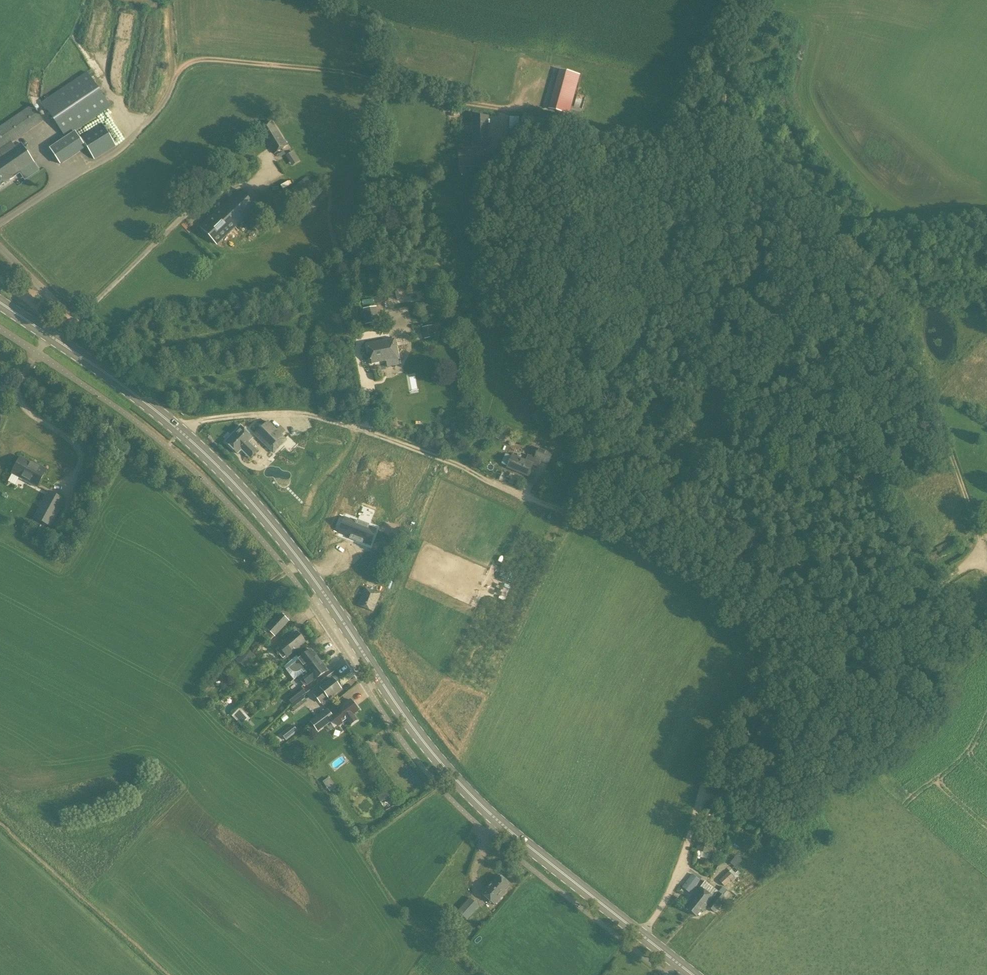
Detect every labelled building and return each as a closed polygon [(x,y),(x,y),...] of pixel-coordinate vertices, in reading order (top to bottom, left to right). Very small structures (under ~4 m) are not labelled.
[(578,77),(559,71),(548,110),(568,115),(578,77)] [(65,138),(111,108),(87,72),(41,103),(65,138)] [(21,144),(15,148),(12,143),(43,121),(32,105),(0,127),(0,187),(13,178),(12,178),(34,163),(21,144)] [(524,115),(520,130),(545,136),(548,121),(524,115)] [(274,154),(288,146),(272,122),(259,130),(274,154)] [(102,124),(80,137),(93,160),(116,147),(102,124)] [(60,164),(85,147),(75,132),(50,149),(60,164)] [(240,190),(220,208),(237,226),(256,207),(240,190)] [(217,245),(237,226),(220,208),(200,227),(217,245)] [(364,325),(377,323),(374,308),(362,310),(364,325)] [(433,326),(422,328),(424,340),(435,338),(433,326)] [(421,328),(415,330),(417,339),(423,338),(421,328)] [(368,344),(371,364),(399,359),(396,339),(368,344)] [(287,441),(268,422),(255,436),(273,454),(287,441)] [(225,442),(237,454),(253,438),(241,426),(225,442)] [(548,464),(553,453),(539,448),(534,459),(548,464)] [(562,452),(560,457),(567,460),(569,455),(562,452)] [(505,454),(501,464),(507,467),(507,468),(527,476),(532,464),(512,456),(512,457),(505,454)] [(20,457),(12,473),(37,487),(46,470),(41,467),(40,468),(20,457)] [(578,481),(584,484),(588,475),(582,472),(578,481)] [(65,500),(48,490),(33,518),(50,527),(65,500)] [(339,532),(370,544),(377,528),(376,527),(346,515),(339,532)] [(364,588),(357,606),(373,612),(380,594),(364,588)] [(262,637),(267,642),(273,635),(288,620),(280,613),(265,628),(268,630),(262,637)] [(305,642),(296,632),(285,642),(279,647),(287,656),(293,651),(294,652),(305,642)] [(247,664),(254,655),(245,648),(238,657),(247,664)] [(304,671),(305,671),(319,660),(310,648),(284,668),(292,679),(300,673),(301,674),(304,671)] [(306,673),(301,678),(306,685),(312,680),(312,681),(326,671),(326,670),(327,670),(319,660),(305,671),(306,673)] [(334,694),(340,689),(332,679),(326,683),(325,683),(320,687),(321,689),(314,695),(320,703),(323,701),(324,702),(334,694)] [(290,706),(291,707),(303,696),(302,696),(306,694),(300,687),(287,697),(292,704),(290,706)] [(307,701),(303,696),(291,707),(294,711),(307,701)] [(350,726),(357,720),(353,715),(354,713),(358,711),(350,700),(343,705),(343,704),(337,709),(338,710),(331,716),(326,710),(310,722),(312,724),(314,727),(317,731),(333,719),(337,724),(344,719),(350,726)] [(249,717),(239,707),(230,715),(240,726),(249,717)] [(292,735),(297,732),(293,726),(288,730),(292,735)] [(333,785),(328,779),(323,782),(328,788),(333,785)] [(377,797),(380,802),(390,795),(387,790),(377,797)] [(764,808),(768,813),(774,808),(771,803),(764,808)] [(755,818),(749,827),(754,830),(760,821),(755,818)] [(697,851),(709,854),(715,833),(702,830),(697,851)] [(695,856),(706,859),(707,853),(696,851),(695,856)] [(735,855),(728,861),(734,867),(741,860),(735,855)] [(719,881),(725,887),(731,881),(732,882),(740,875),(733,868),(719,881)] [(691,873),(680,886),(688,893),(699,880),(691,873)] [(509,885),(499,876),(492,883),(491,882),(481,894),(494,905),(506,892),(505,891),(509,885)] [(695,897),(687,909),(697,917),(702,910),(704,912),(708,907),(715,913),(726,899),(723,896),(727,891),(723,887),(719,892),(705,882),(701,888),(694,896),(695,897)] [(457,912),(467,921),(479,906),(469,898),(457,912)]
